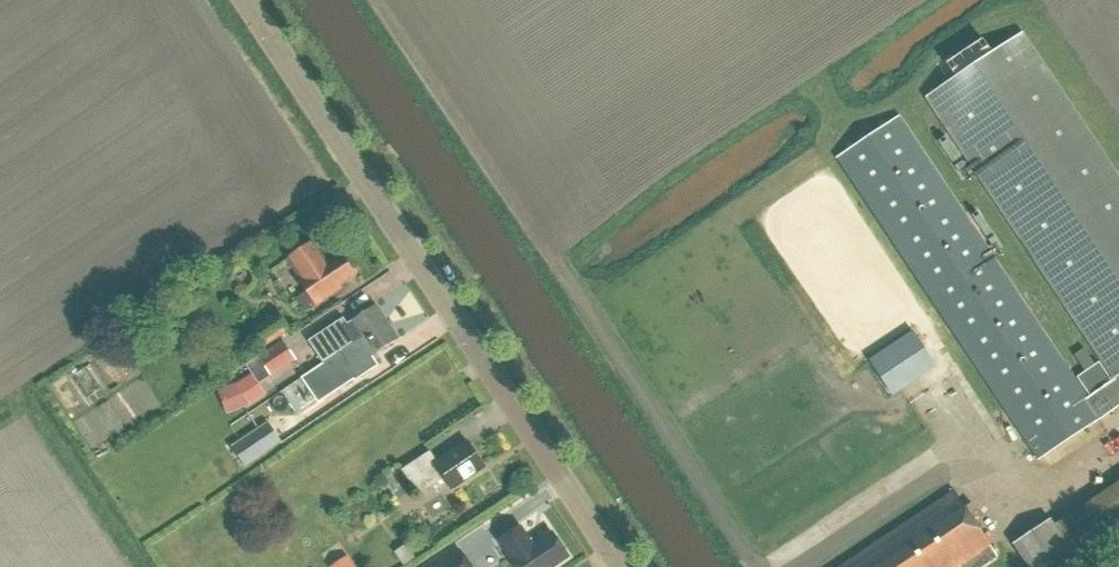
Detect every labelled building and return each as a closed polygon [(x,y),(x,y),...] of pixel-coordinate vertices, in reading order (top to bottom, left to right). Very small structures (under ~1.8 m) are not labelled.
[(819,171),(998,439),(1017,426),(1039,460),(1118,406),(1118,115),(1052,15),(1022,35),(993,54),(983,39),(947,64),(957,79),(928,98),(1118,380),(1114,383),(1100,362),(1079,376),(1093,397),(1089,399),(900,117),(837,159),(819,171)] [(330,269),(315,245),(290,262),(302,281),(300,282),(309,296),(300,302),(308,315),(343,292),(340,287),(355,276),(344,260),(330,269)] [(315,340),(311,343),(325,363),(343,350),(361,338),(363,341),(388,324),(377,307),(348,326),(344,320),(315,340)] [(325,363),(301,378),(319,404),(376,365),(372,358),(399,340),(388,324),(363,341),(361,338),(343,350),(325,363)] [(916,336),(872,365),(889,392),(934,363),(916,336)] [(260,382),(297,359),(285,339),(257,356),(261,362),(252,368),(260,382)] [(1084,368),(1094,362),(1083,346),(1073,353),(1084,368)] [(85,393),(114,379),(102,356),(74,370),(85,393)] [(218,391),(227,413),(248,404),(239,382),(218,391)] [(268,424),(233,448),(245,466),(280,442),(268,424)] [(435,483),(439,489),(448,483),(452,490),(485,468),(467,442),(437,462),(430,452),(404,470),(420,494),(435,483)] [(1085,524),(1090,532),(1118,514),(1118,480),(1063,516),(1073,532),(1085,524)] [(998,556),(954,491),(839,566),(981,566),(998,556)] [(1083,565),(1052,519),(1013,544),(1029,566),(1080,566),(1083,565)] [(521,527),(499,542),(512,560),(511,560),(516,566),(555,566),(569,557),(553,533),(534,546),(521,527)] [(395,553),(404,566),(415,559),(406,546),(395,553)] [(461,553),(442,565),(439,566),(470,566),(461,553)] [(343,559),(331,566),(348,566),(343,559)]
